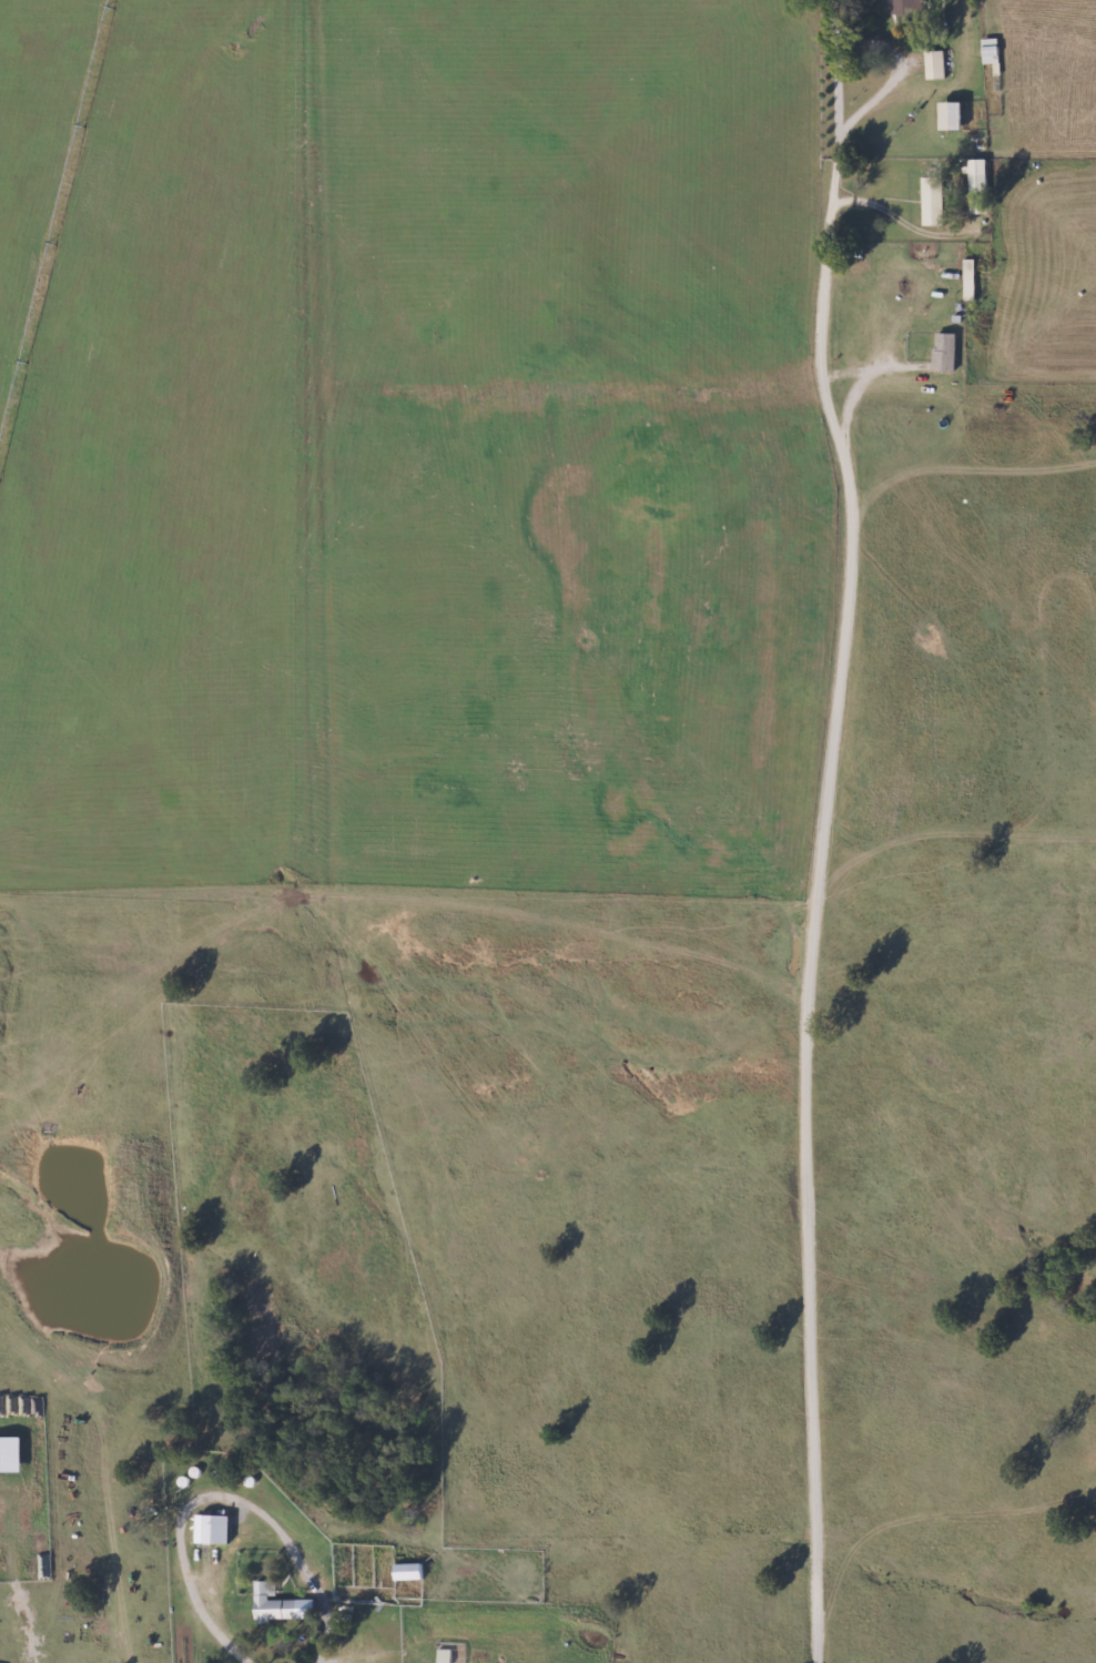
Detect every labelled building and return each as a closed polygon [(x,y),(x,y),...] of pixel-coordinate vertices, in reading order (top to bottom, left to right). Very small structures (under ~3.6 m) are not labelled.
[(890,16),(924,15),(923,0),(890,0),(890,16)] [(998,64),(998,39),(982,39),(982,64),(998,64)] [(945,79),(945,51),(926,51),(926,79),(945,79)] [(942,130),(965,130),(965,102),(942,102),(942,130)] [(988,213),(988,159),(970,159),(970,213),(988,213)] [(923,176),(923,225),(945,225),(945,176),(923,176)] [(964,300),(975,300),(975,260),(964,260),(964,300)] [(934,372),(956,372),(956,333),(934,333),(934,372)] [(230,1544),(230,1515),(198,1515),(198,1544),(230,1544)] [(423,1581),(423,1558),(395,1558),(395,1581),(423,1581)] [(255,1582),(256,1621),(299,1621),(299,1600),(276,1600),(276,1582),(255,1582)] [(450,1650),(438,1650),(438,1662),(450,1662),(450,1650)]
